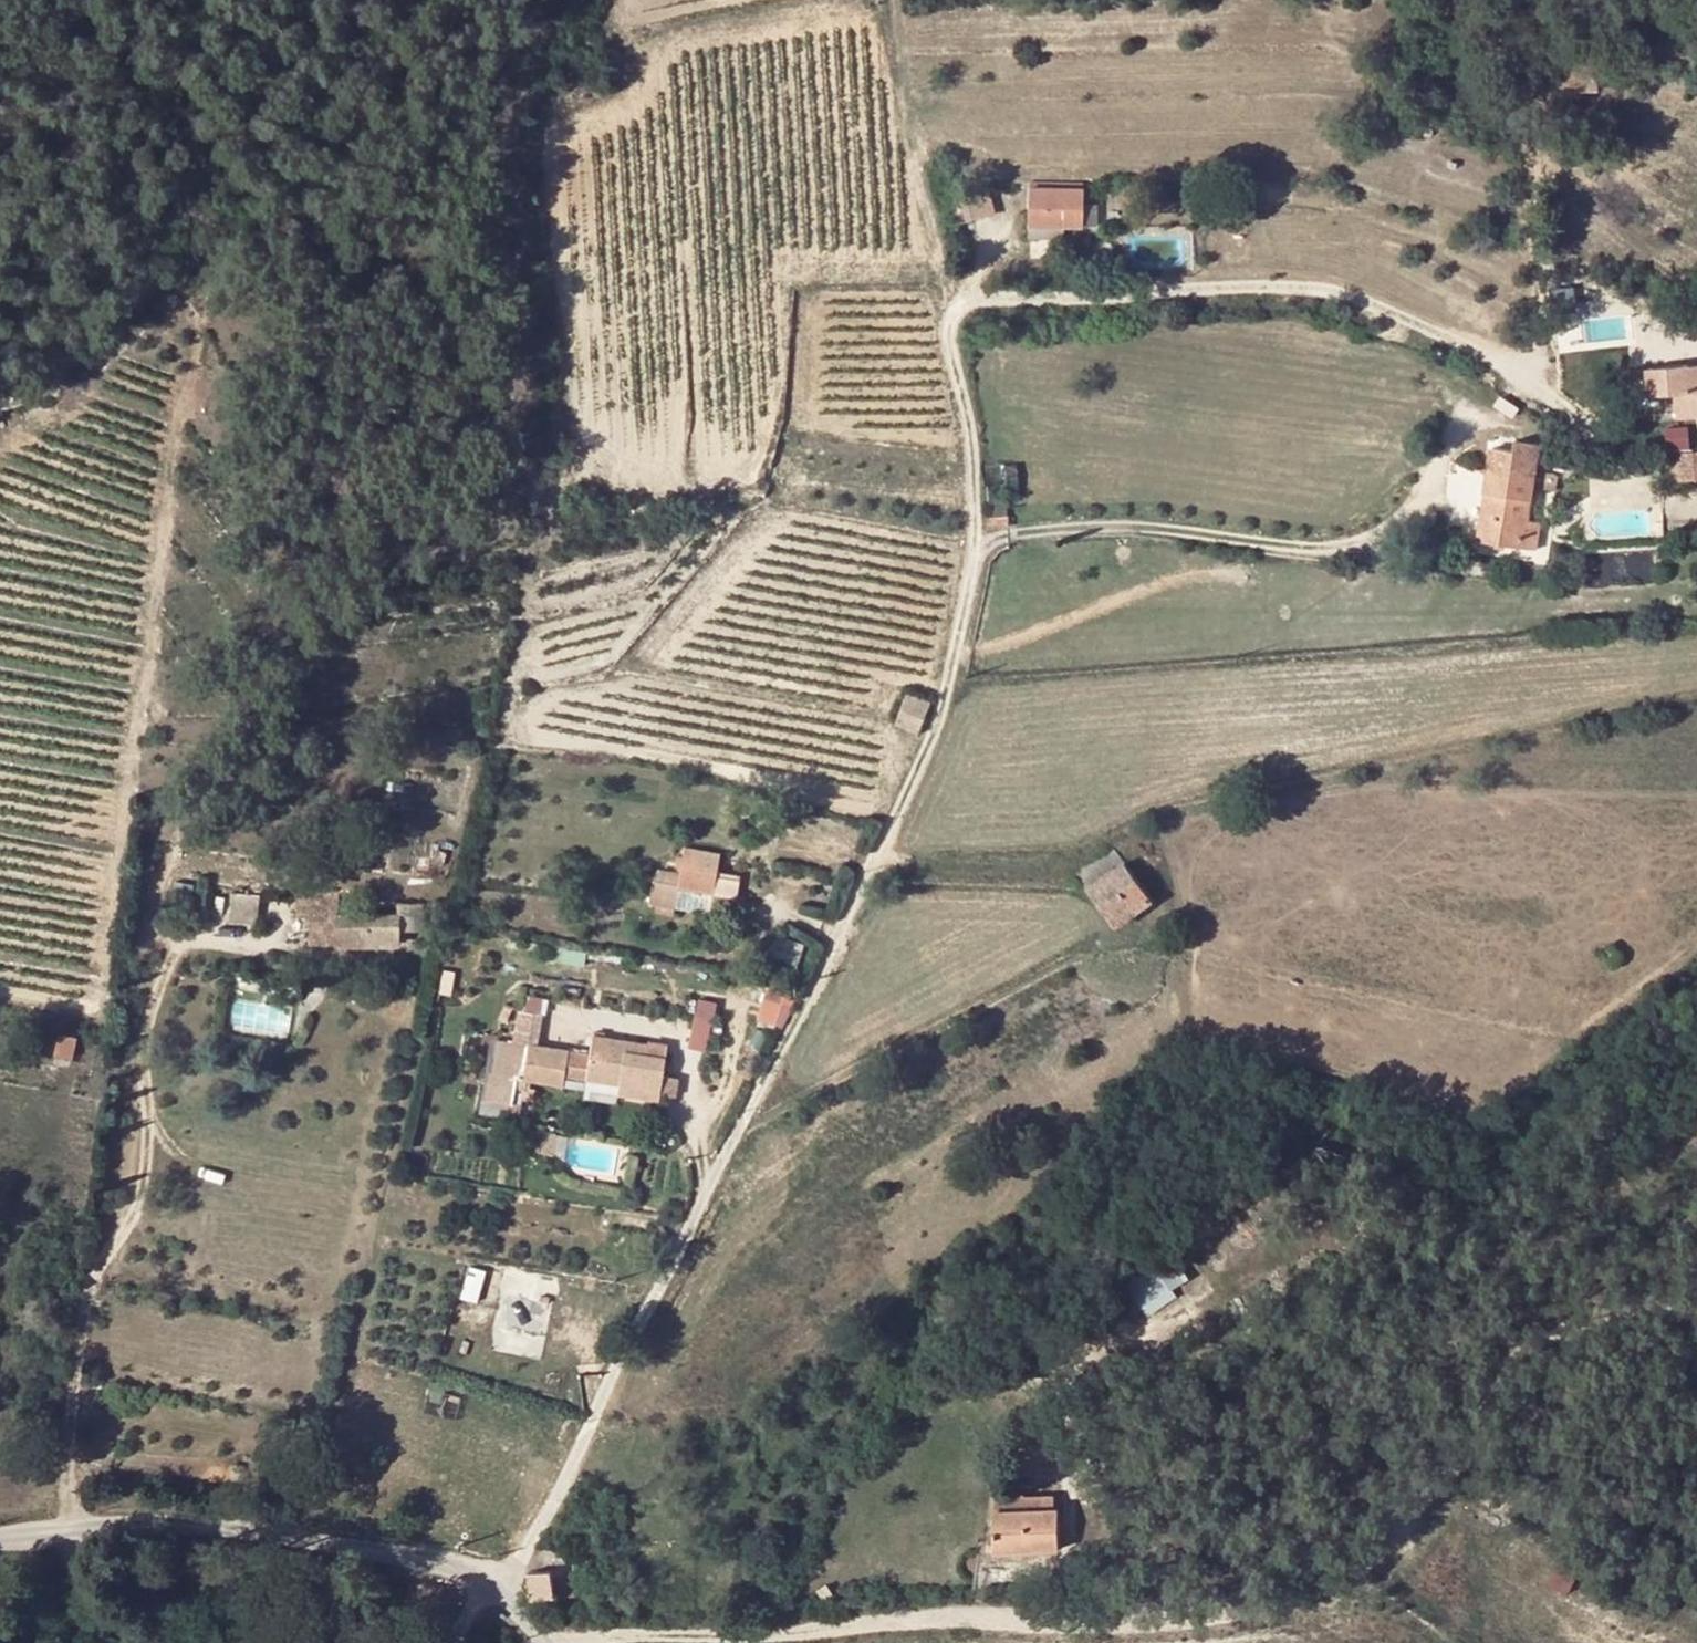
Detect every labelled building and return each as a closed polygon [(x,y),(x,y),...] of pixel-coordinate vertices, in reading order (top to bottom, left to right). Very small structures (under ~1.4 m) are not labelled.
[(993,188),(958,192),(962,217),(996,213),(993,188)] [(1092,192),(1048,188),(1046,227),(1087,232),(1092,192)] [(1679,412),(1681,443),(1696,441),(1696,385),(1681,384),(1677,386),(1679,412)] [(1681,443),(1679,412),(1651,417),(1654,446),(1681,443)] [(1528,445),(1510,444),(1510,451),(1484,451),(1483,484),(1528,451),(1528,445)] [(1678,480),(1696,478),(1696,449),(1676,450),(1678,480)] [(1523,514),(1528,451),(1483,484),(1481,544),(1540,546),(1542,516),(1523,514)] [(945,709),(949,697),(916,685),(906,709),(938,723),(945,709)] [(728,863),(731,846),(695,839),(694,849),(688,848),(686,856),(692,857),(691,865),(671,862),(664,866),(659,893),(685,898),(689,879),(731,886),(746,889),(750,867),(728,863)] [(1124,912),(1168,890),(1157,869),(1113,892),(1124,912)] [(727,905),(731,886),(689,879),(685,898),(727,905)] [(1180,912),(1168,890),(1124,912),(1136,934),(1180,912)] [(424,919),(356,918),(356,949),(411,947),(412,934),(424,934),(424,919)] [(757,1016),(786,1027),(798,993),(769,983),(757,1016)] [(688,1044),(709,1048),(718,999),(697,996),(688,1044)] [(233,1031),(293,1032),(293,1002),(233,1001),(233,1031)] [(686,1078),(689,1049),(671,1046),(670,1048),(616,1040),(613,1058),(551,1048),(527,1045),(522,1077),(515,1076),(511,1105),(536,1108),(539,1081),(585,1087),(587,1077),(642,1085),(640,1095),(682,1102),(683,1096),(698,1098),(700,1080),(686,1078)] [(642,1085),(587,1077),(585,1087),(640,1095),(642,1085)] [(1147,1313),(1192,1284),(1172,1253),(1127,1282),(1147,1313)] [(1073,1510),(1048,1513),(1049,1525),(1043,1526),(1047,1565),(1078,1562),(1073,1510)] [(596,1553),(578,1553),(578,1566),(596,1567),(596,1553)] [(572,1632),(573,1577),(548,1576),(551,1587),(550,1604),(558,1611),(572,1632)]
